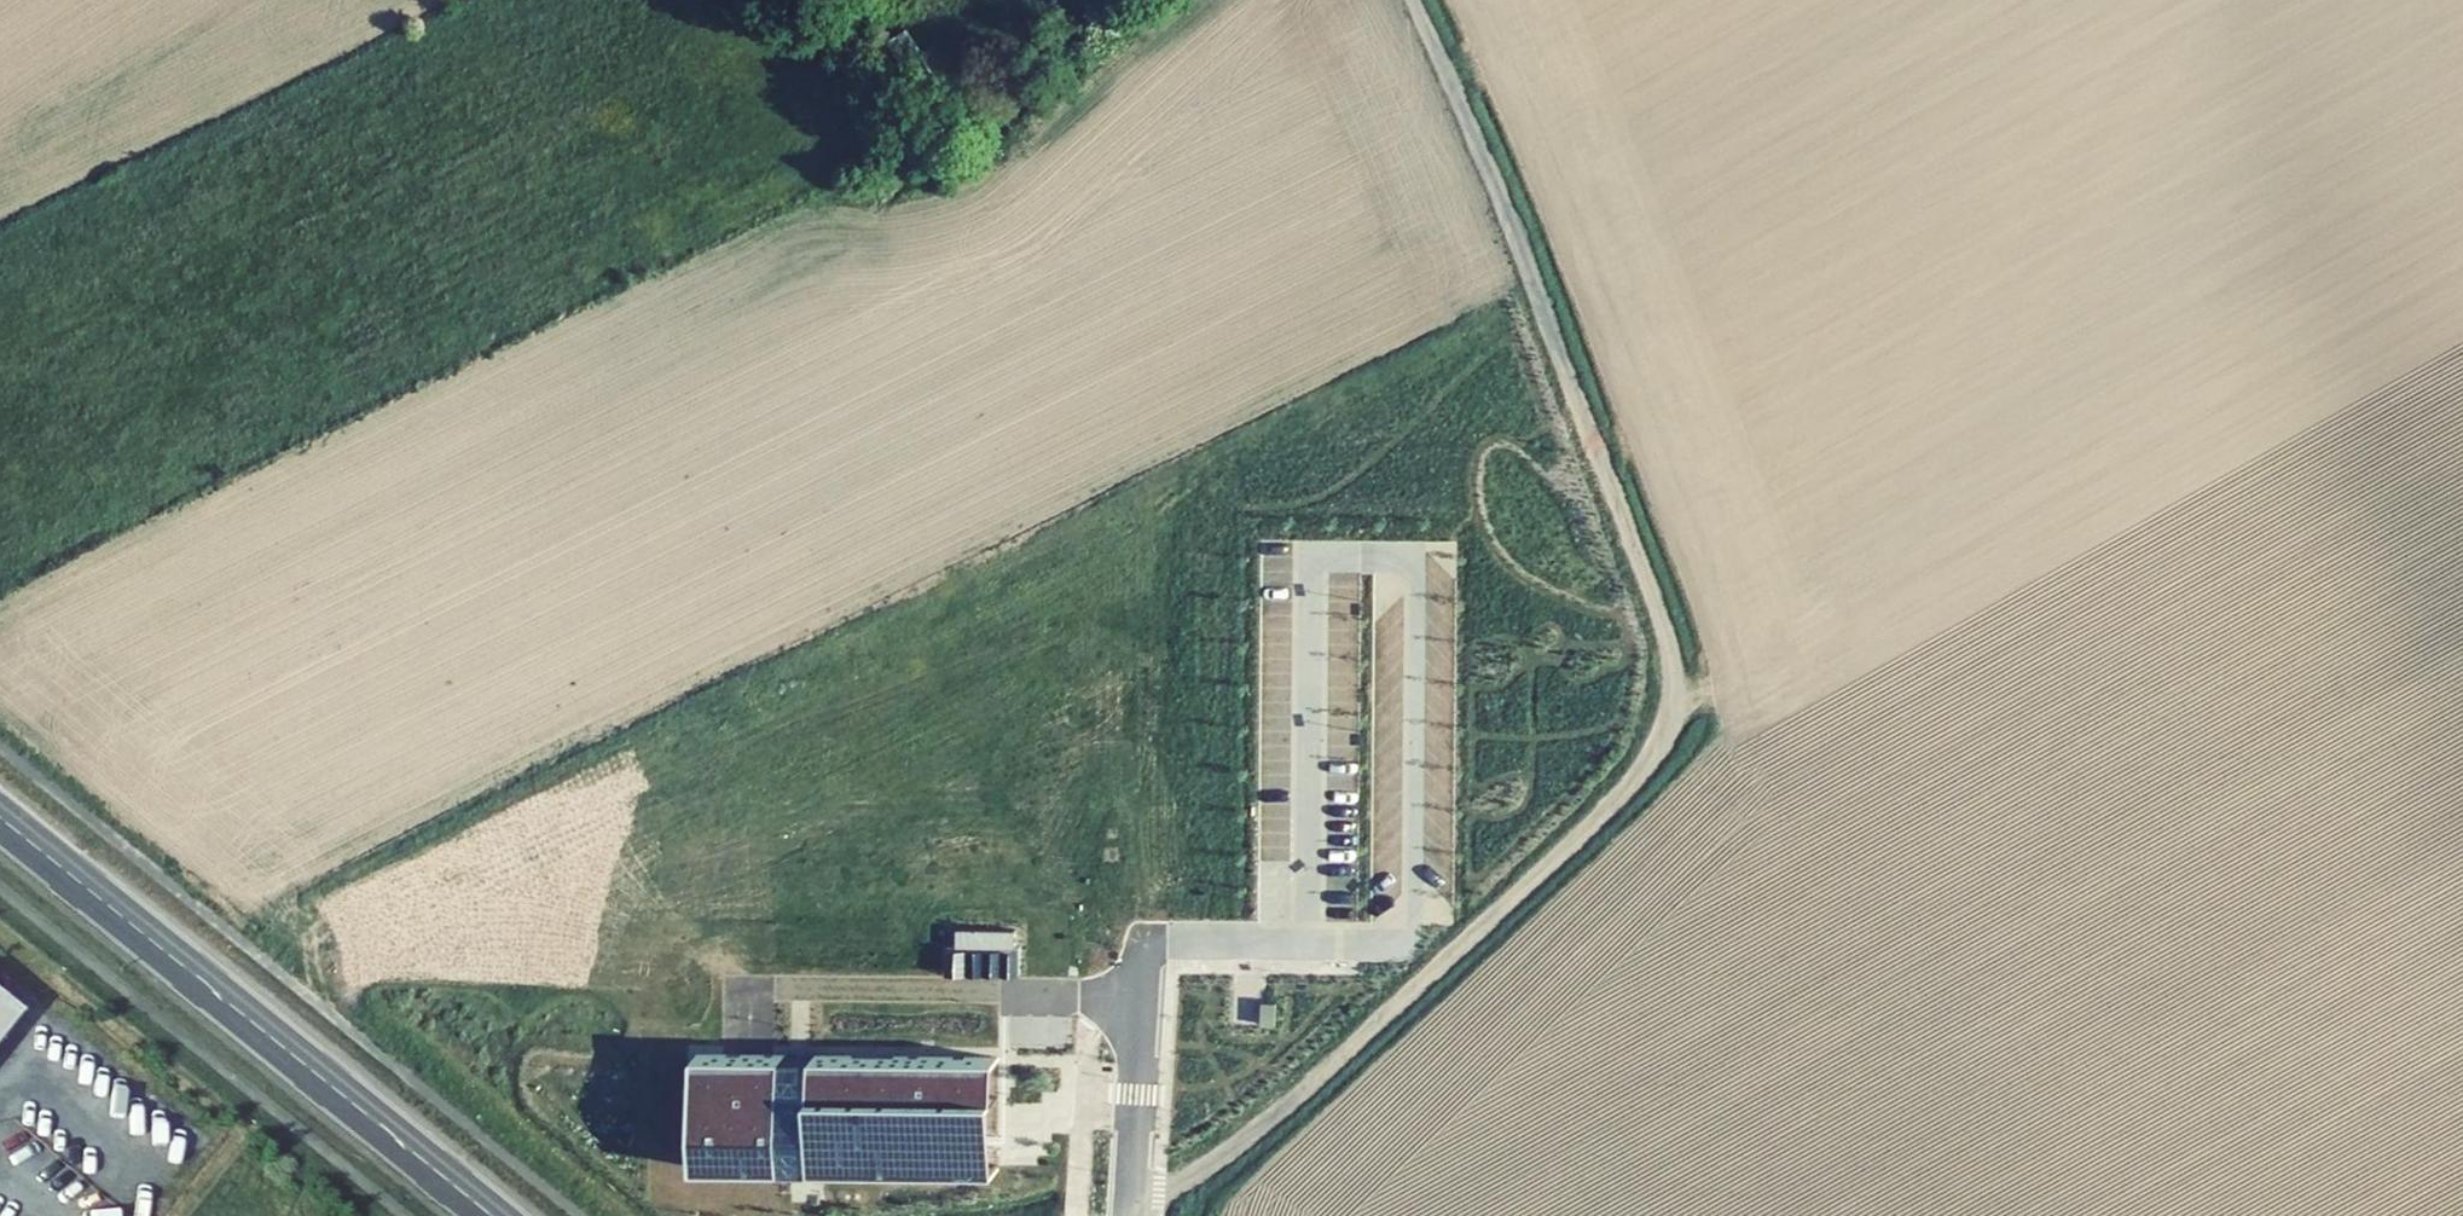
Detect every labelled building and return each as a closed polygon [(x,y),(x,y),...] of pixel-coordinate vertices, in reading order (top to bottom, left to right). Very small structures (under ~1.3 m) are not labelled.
[(1120,9),(1132,0),(1114,0),(1120,9)] [(957,928),(957,970),(1018,970),(1018,929),(957,928)] [(0,1008),(0,1046),(18,1023),(0,1008)] [(691,1167),(995,1170),(996,1058),(692,1054),(691,1167)]
